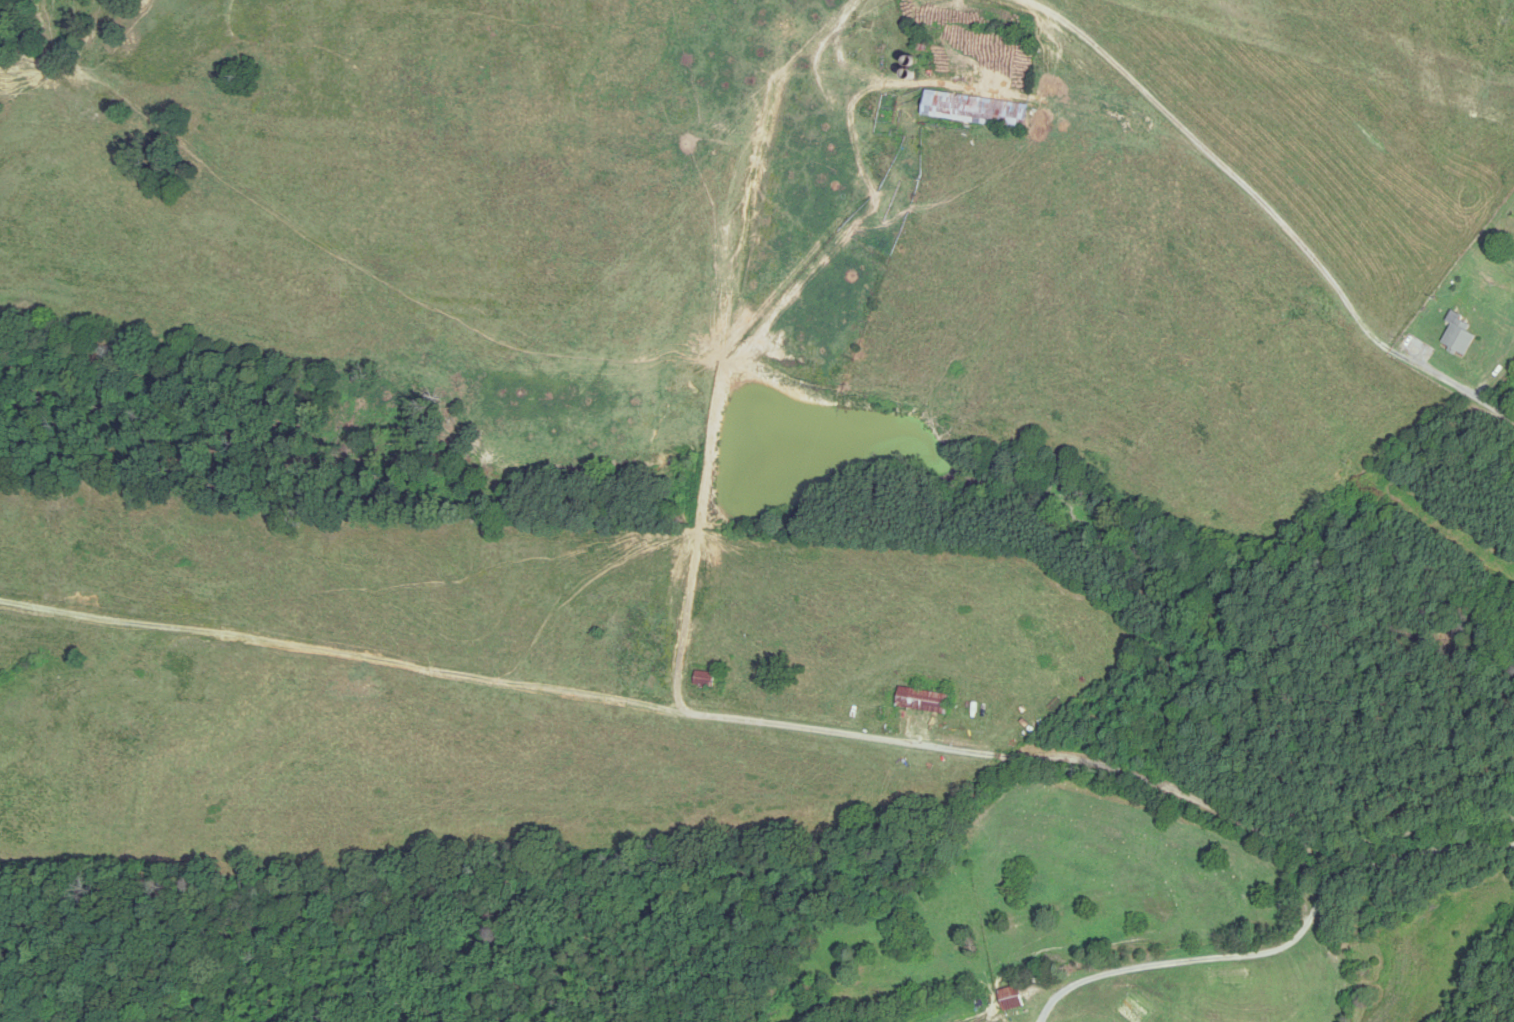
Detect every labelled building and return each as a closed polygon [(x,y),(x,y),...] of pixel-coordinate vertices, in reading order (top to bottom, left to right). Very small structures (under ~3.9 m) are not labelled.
[(925,118),(1030,130),(1033,104),(928,91),(925,118)] [(1466,357),(1480,337),(1464,326),(1468,320),(1454,312),(1447,322),(1454,326),(1444,342),(1466,357)] [(716,673),(698,673),(698,687),(716,687),(716,673)] [(949,715),(951,694),(901,688),(898,709),(949,715)] [(1006,1012),(1027,1005),(1020,985),(999,992),(1006,1012)]
